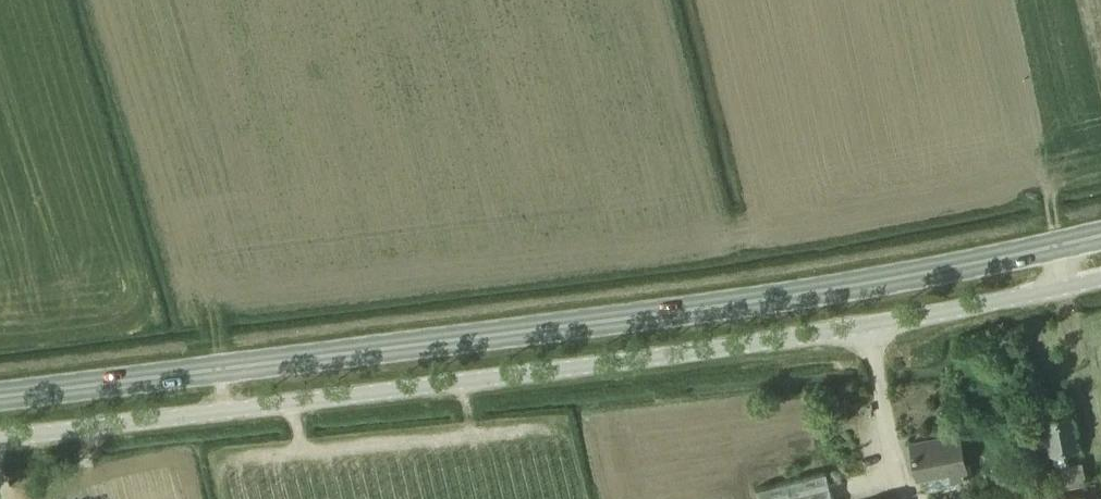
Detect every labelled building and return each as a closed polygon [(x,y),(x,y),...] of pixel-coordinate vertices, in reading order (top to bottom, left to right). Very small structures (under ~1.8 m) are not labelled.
[(1072,410),(1044,416),(1051,451),(1053,451),(1055,466),(1051,467),(1056,488),(1087,481),(1083,460),(1069,463),(1066,448),(1079,445),(1072,410)] [(960,433),(911,443),(918,477),(961,469),(963,477),(968,476),(960,433)] [(826,471),(757,488),(759,498),(833,498),(826,471)]
